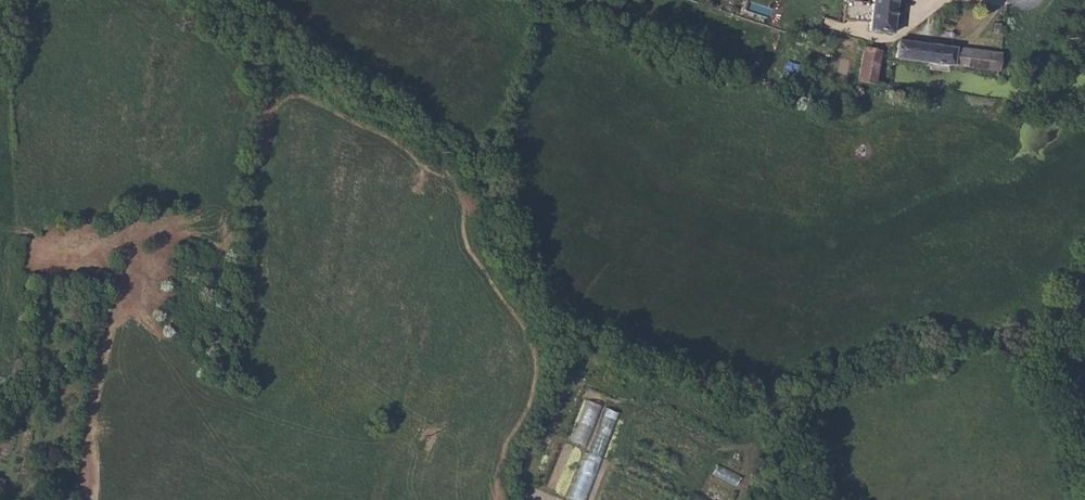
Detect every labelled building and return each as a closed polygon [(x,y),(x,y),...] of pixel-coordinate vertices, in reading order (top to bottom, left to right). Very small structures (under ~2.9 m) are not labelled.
[(871,3),(847,0),(844,0),(842,20),(869,23),(871,3)] [(868,31),(891,34),(895,0),(872,0),(871,3),(869,23),(868,31)] [(893,58),(914,61),(916,43),(896,41),(893,58)] [(916,43),(914,61),(997,72),(1000,54),(916,43)] [(857,81),(859,81),(874,84),(881,51),(865,48),(864,48),(857,81)] [(574,441),(590,445),(600,403),(585,399),(574,441)] [(617,410),(603,406),(575,498),(581,499),(590,499),(617,410)] [(713,474),(738,484),(742,474),(718,464),(713,474)] [(714,499),(728,499),(732,490),(711,480),(704,495),(714,499)]
